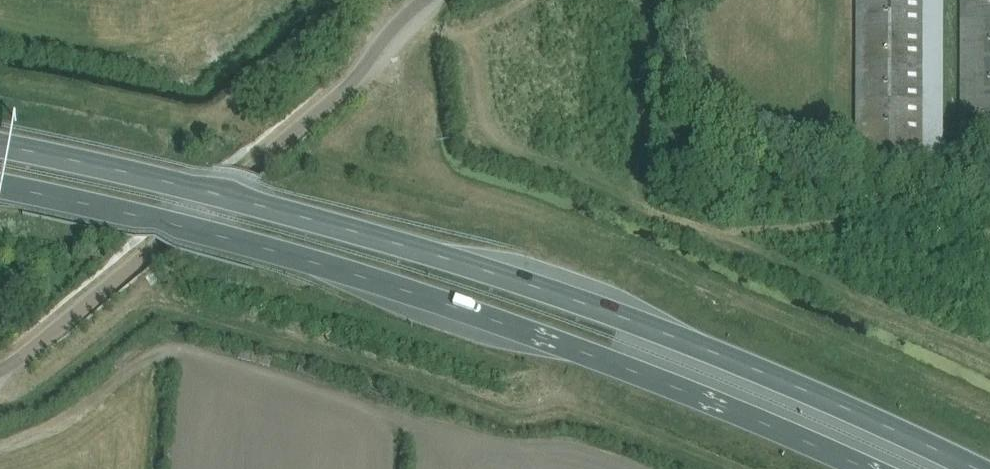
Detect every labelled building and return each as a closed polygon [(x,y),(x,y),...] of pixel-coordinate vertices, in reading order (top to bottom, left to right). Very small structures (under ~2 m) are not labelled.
[(921,0),(857,0),(857,156),(920,156),(921,0)] [(959,110),(989,110),(989,0),(960,0),(959,110)]
